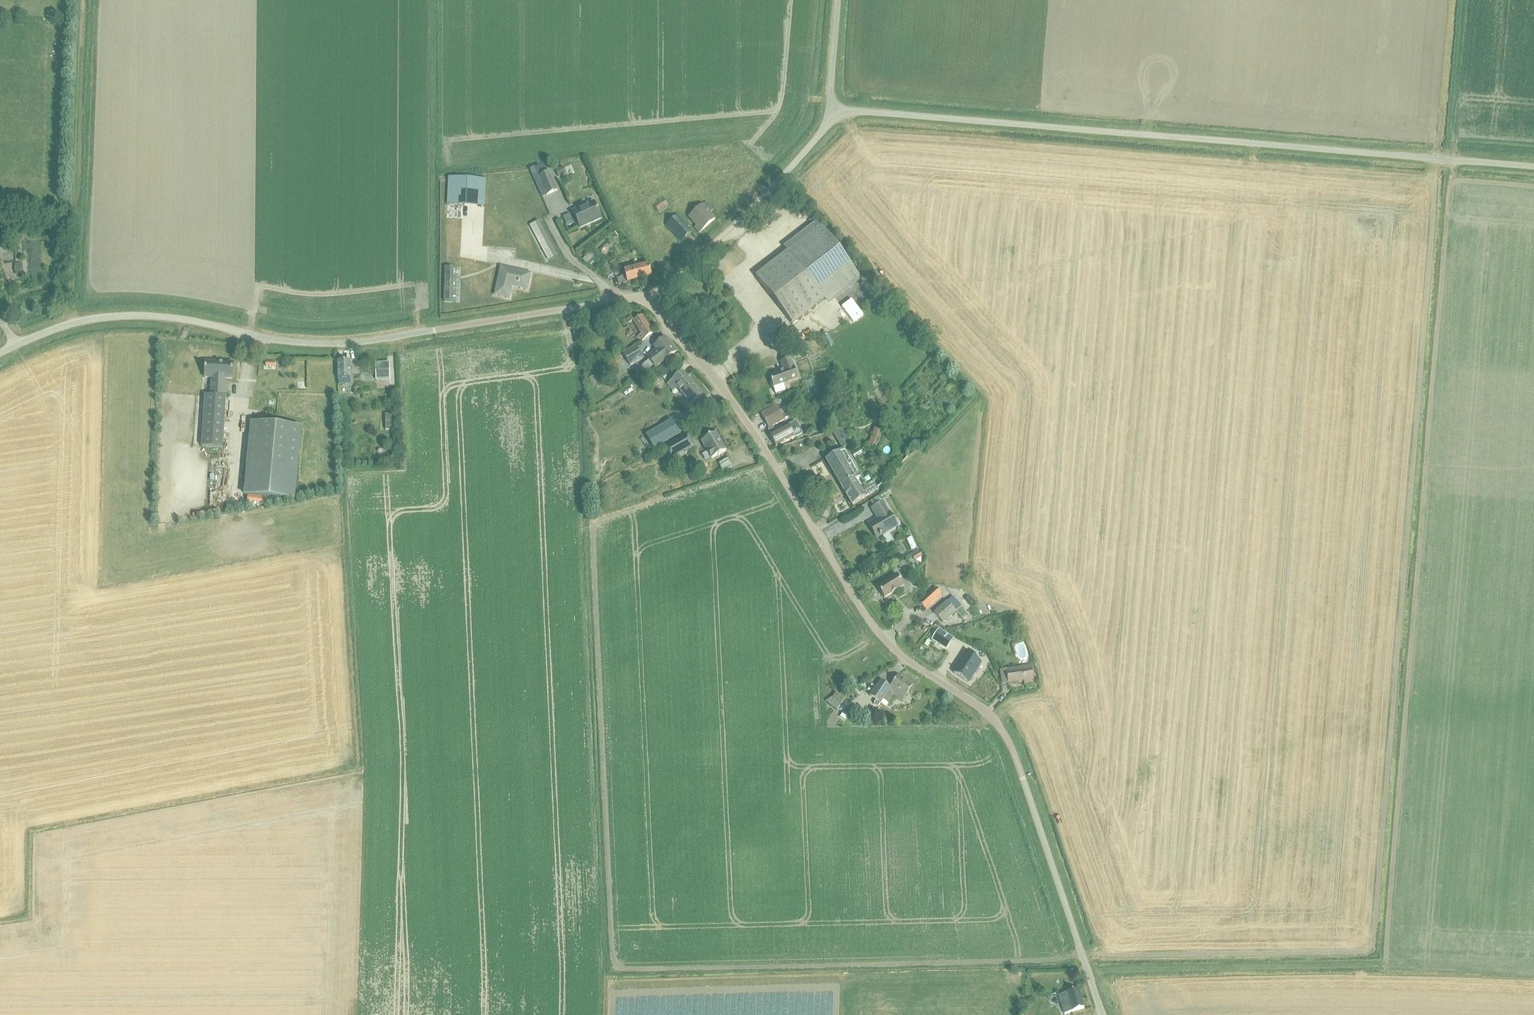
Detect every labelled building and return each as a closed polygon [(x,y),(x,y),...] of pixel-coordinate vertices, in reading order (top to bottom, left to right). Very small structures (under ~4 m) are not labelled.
[(540,166),(534,169),(537,175),(543,173),(540,166)] [(563,168),(556,171),(558,177),(566,174),(563,168)] [(558,190),(550,172),(539,177),(547,195),(558,190)] [(485,193),(486,179),(449,177),(447,202),(448,202),(456,202),(468,203),(485,204),(485,193)] [(580,228),(601,218),(594,202),(586,205),(587,207),(574,213),(580,228)] [(8,209),(8,212),(16,213),(16,209),(16,204),(8,203),(8,209)] [(695,228),(699,233),(715,219),(709,213),(712,210),(706,204),(703,206),(702,205),(689,217),(697,226),(695,228)] [(569,213),(562,216),(567,226),(573,223),(569,213)] [(695,233),(681,216),(668,226),(683,243),(695,233)] [(538,221),(530,225),(549,261),(557,256),(538,221)] [(791,325),(855,276),(818,228),(754,277),(791,325)] [(607,263),(601,267),(608,278),(614,274),(607,263)] [(626,277),(617,279),(619,286),(651,277),(647,265),(631,269),(624,271),(626,277)] [(501,267),(495,295),(510,298),(512,287),(527,290),(531,274),(501,267)] [(638,336),(641,342),(645,339),(645,338),(654,333),(643,315),(634,320),(632,316),(627,319),(629,323),(633,320),(641,334),(638,336)] [(646,358),(654,368),(675,352),(664,338),(653,346),(656,350),(646,358)] [(794,360),(802,357),(798,344),(790,347),(794,360)] [(623,353),(630,365),(643,358),(636,346),(623,353)] [(782,371),(769,376),(776,395),(785,391),(783,384),(798,379),(790,358),(779,362),(782,371)] [(351,361),(338,361),(338,385),(345,385),(344,379),(351,379),(351,361)] [(205,395),(202,447),(223,448),(227,380),(233,380),(234,364),(205,362),(204,378),(216,379),(215,382),(210,381),(210,395),(205,395)] [(389,362),(376,363),(376,372),(389,372),(389,362)] [(359,367),(358,378),(370,379),(371,368),(359,367)] [(700,395),(681,372),(666,384),(672,391),(675,388),(688,404),(700,395)] [(770,386),(765,388),(768,397),(774,395),(770,386)] [(824,395),(833,393),(831,386),(822,388),(824,395)] [(676,408),(681,403),(676,399),(671,404),(676,408)] [(928,401),(920,410),(924,414),(932,405),(928,401)] [(768,410),(761,414),(765,421),(769,429),(778,424),(784,421),(782,416),(779,411),(776,406),(768,410)] [(672,421),(646,436),(654,450),(680,435),(672,421)] [(802,433),(799,427),(797,424),(796,422),(773,434),(772,435),(770,436),(773,442),(776,447),(786,442),(795,437),(796,436),(802,433)] [(302,428),(251,423),(244,494),(295,499),(302,428)] [(842,429),(832,432),(843,449),(851,444),(842,429)] [(881,431),(875,429),(868,446),(875,448),(881,431)] [(663,446),(669,460),(693,446),(686,433),(663,446)] [(715,433),(700,442),(709,460),(725,451),(719,440),(716,436),(715,433)] [(843,450),(824,461),(839,485),(850,504),(876,489),(872,482),(860,489),(854,479),(861,475),(859,471),(857,473),(849,459),(851,458),(849,456),(847,457),(843,450)] [(727,459),(719,463),(724,473),(732,469),(727,459)] [(878,518),(866,525),(874,539),(896,525),(899,524),(896,519),(894,521),(889,512),(888,512),(882,503),(870,510),(873,514),(875,513),(878,518)] [(216,510),(193,514),(194,519),(217,514),(216,510)] [(911,556),(919,552),(917,549),(905,557),(906,559),(911,556)] [(919,552),(911,556),(914,561),(921,557),(919,552)] [(879,565),(887,560),(883,553),(875,558),(879,565)] [(895,575),(876,586),(883,598),(902,586),(895,575)] [(928,595),(919,603),(924,609),(933,601),(941,593),(936,587),(928,595)] [(953,596),(934,613),(943,623),(956,612),(962,619),(968,614),(962,607),(953,596)] [(968,596),(964,599),(970,605),(973,602),(968,596)] [(943,640),(950,645),(953,639),(939,630),(932,641),(939,645),(943,640)] [(974,675),(981,663),(966,653),(953,673),(968,683),(974,675)] [(1005,668),(999,669),(1001,684),(1007,683),(1024,680),(1024,683),(1034,682),(1031,664),(1005,668)] [(886,707),(893,696),(902,701),(913,685),(898,675),(889,687),(881,681),(870,696),(876,700),(874,703),(879,707),(881,704),(886,707)] [(836,693),(832,698),(841,704),(844,699),(836,693)] [(1078,988),(1058,994),(1065,1014),(1084,1008),(1078,988)]
